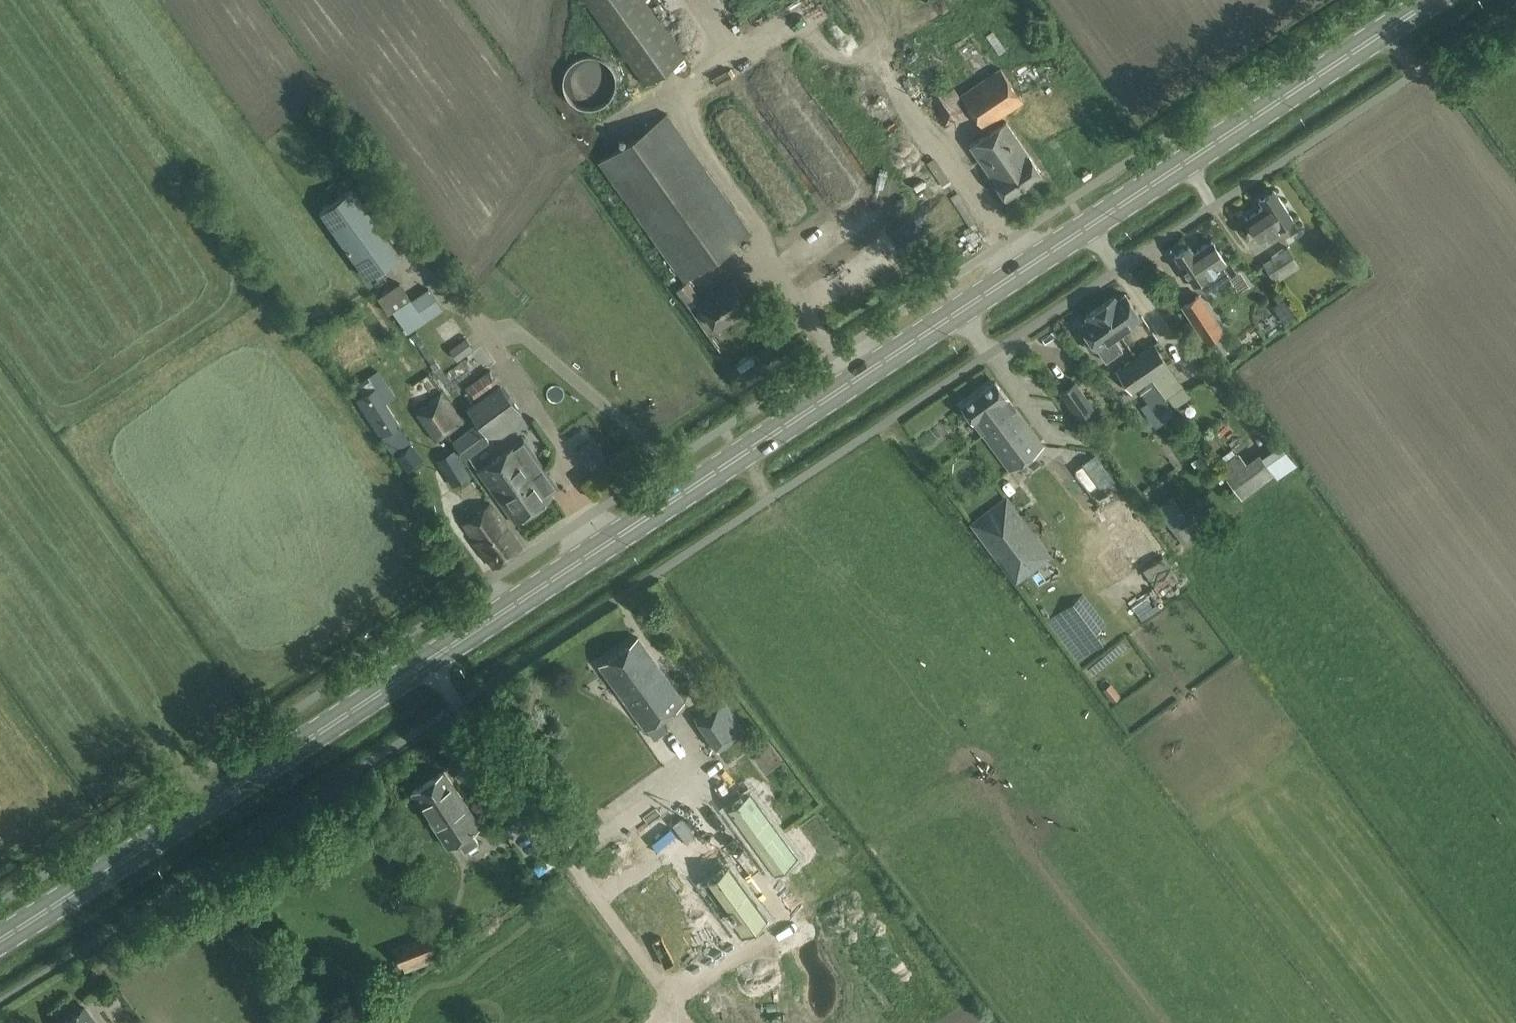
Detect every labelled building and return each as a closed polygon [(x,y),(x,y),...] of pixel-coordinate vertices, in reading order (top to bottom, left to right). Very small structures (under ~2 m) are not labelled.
[(646,85),(687,55),(650,5),(657,0),(584,0),(646,85)] [(913,14),(932,0),(902,0),(913,14)] [(1054,46),(1008,77),(1001,67),(961,94),(983,126),(1022,99),(1021,96),(1067,65),(1054,46)] [(563,80),(563,82),(563,85),(564,87),(564,89),(565,91),(565,93),(566,94),(567,96),(568,98),(571,101),(572,103),(576,105),(579,107),(581,108),(585,109),(587,109),(591,109),(594,109),(598,108),(601,107),(603,106),(607,103),(608,102),(610,100),(611,99),(613,95),(614,94),(615,92),(616,90),(616,88),(616,86),(617,84),(617,81),(616,79),(616,77),(616,75),(615,73),(614,72),(613,70),(612,68),(611,66),(610,65),(608,63),(607,62),(605,61),(602,58),(600,58),(598,57),(594,56),(590,56),(587,56),(583,57),(580,58),(576,60),(573,62),(571,64),(570,65),(568,67),(567,69),(566,70),(565,72),(565,74),(564,76),(564,78),(563,80)] [(924,98),(943,127),(967,111),(948,82),(924,98)] [(1033,118),(1043,115),(1037,97),(1027,101),(1033,118)] [(667,113),(599,162),(683,281),(752,233),(667,113)] [(1007,122),(971,146),(1005,196),(1041,172),(1007,122)] [(1058,168),(1075,166),(1074,154),(1056,156),(1058,168)] [(848,176),(828,180),(831,197),(852,193),(848,176)] [(320,211),(367,278),(375,273),(378,276),(391,267),(387,263),(401,254),(354,187),(320,211)] [(1280,233),(1277,227),(1292,217),(1274,190),(1260,198),(1264,204),(1245,217),(1260,238),(1265,235),(1268,240),(1280,233)] [(1232,274),(1223,262),(1226,260),(1212,240),(1194,251),(1189,245),(1175,254),(1199,290),(1206,292),(1232,274)] [(1289,245),(1262,263),(1276,283),(1302,266),(1289,245)] [(408,277),(378,298),(389,313),(393,310),(408,333),(450,304),(440,289),(417,305),(409,294),(417,289),(408,277)] [(731,278),(698,301),(717,327),(737,312),(739,314),(750,306),(731,278)] [(1225,329),(1200,293),(1183,304),(1208,340),(1225,329)] [(1114,295),(1100,305),(1118,331),(1139,317),(1123,294),(1117,299),(1114,295)] [(1118,331),(1100,305),(1086,315),(1088,318),(1081,323),(1090,336),(1084,340),(1091,350),(1096,346),(1105,360),(1121,349),(1112,336),(1118,331)] [(469,338),(450,341),(452,353),(471,350),(469,338)] [(1135,355),(1150,378),(1152,377),(1165,396),(1169,401),(1182,392),(1178,388),(1183,385),(1169,365),(1153,342),(1135,355)] [(1150,378),(1135,355),(1115,368),(1131,391),(1150,378)] [(520,411),(500,383),(488,365),(463,383),(466,386),(464,388),(474,401),(468,406),(487,434),(520,411)] [(356,400),(407,471),(424,458),(412,441),(400,450),(399,449),(413,439),(387,402),(397,396),(378,369),(355,385),(362,395),(356,400)] [(430,372),(409,380),(414,392),(434,384),(430,372)] [(962,404),(1005,461),(1012,471),(1043,447),(994,381),(962,404)] [(1094,407),(1076,381),(1060,392),(1078,418),(1094,407)] [(464,421),(442,391),(415,410),(437,440),(464,421)] [(453,440),(466,458),(490,442),(477,424),(453,440)] [(515,523),(553,496),(516,444),(479,470),(515,523)] [(1016,474),(1049,522),(1090,494),(1057,446),(1016,474)] [(471,475),(456,448),(437,459),(452,486),(471,475)] [(1218,466),(1241,498),(1275,474),(1260,453),(1247,462),(1239,451),(1218,466)] [(608,462),(602,453),(587,463),(594,472),(608,462)] [(961,511),(1002,567),(1038,541),(996,485),(961,511)] [(523,546),(491,501),(461,523),(493,567),(523,546)] [(1171,525),(1183,543),(1215,523),(1205,506),(1188,516),(1187,515),(1171,525)] [(1146,527),(1101,553),(1117,579),(1138,566),(1148,582),(1171,569),(1159,550),(1146,527)] [(1072,603),(1047,620),(1074,659),(1099,642),(1072,603)] [(637,638),(601,664),(654,738),(667,729),(659,718),(683,700),(637,638)] [(748,733),(722,697),(694,717),(719,752),(748,733)] [(480,842),(472,830),(480,825),(444,771),(412,791),(448,846),(458,840),(465,852),(480,842)] [(723,813),(769,878),(795,859),(749,794),(723,813)] [(767,936),(724,876),(717,881),(713,876),(698,888),(724,925),(731,920),(752,948),(767,936)] [(786,958),(799,947),(786,933),(774,943),(786,958)] [(430,934),(394,947),(401,966),(437,953),(430,934)] [(811,1018),(767,954),(707,995),(716,1008),(766,974),(799,1022),(804,1022),(811,1018)] [(112,997),(97,1005),(105,1020),(120,1012),(112,997)] [(85,1004),(60,1022),(99,1022),(85,1004)]
